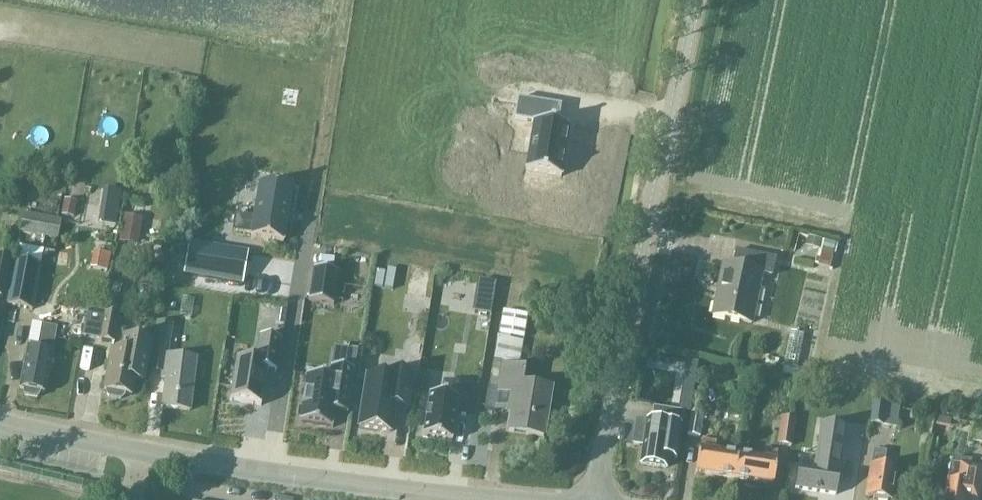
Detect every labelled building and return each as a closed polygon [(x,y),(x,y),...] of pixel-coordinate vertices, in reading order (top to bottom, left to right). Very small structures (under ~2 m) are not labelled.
[(549,125),(552,105),(517,99),(513,120),(533,123),(525,171),(560,177),(569,128),(557,126),(549,125)] [(283,242),(292,188),(259,182),(252,219),(235,216),(233,231),(250,234),(250,237),(283,242)] [(104,188),(99,219),(112,221),(117,190),(104,188)] [(66,200),(63,214),(73,216),(76,203),(66,200)] [(19,231),(32,234),(30,243),(43,246),(44,236),(56,238),(59,220),(23,213),(19,231)] [(835,243),(823,240),(817,267),(829,270),(835,243)] [(190,243),(184,275),(241,285),(246,252),(190,243)] [(16,245),(13,259),(4,304),(31,309),(39,264),(42,249),(16,245)] [(97,261),(114,265),(118,250),(100,246),(97,261)] [(772,274),(776,256),(737,248),(734,267),(726,265),(719,297),(714,296),(711,312),(753,321),(763,273),(772,274)] [(10,258),(0,257),(0,296),(3,297),(10,258)] [(308,301),(333,305),(339,272),(313,267),(308,301)] [(449,328),(499,336),(505,298),(455,290),(449,328)] [(117,316),(101,313),(87,310),(82,337),(112,343),(117,316)] [(194,359),(169,356),(173,323),(156,321),(149,371),(166,373),(162,407),(188,410),(194,359)] [(44,393),(52,353),(57,327),(40,324),(35,350),(26,348),(19,388),(23,389),(24,395),(37,398),(40,392),(44,393)] [(801,370),(810,328),(797,325),(788,368),(801,370)] [(226,400),(258,405),(264,362),(276,364),(280,339),(260,336),(256,361),(233,358),(226,400)] [(142,382),(143,377),(150,342),(125,337),(122,352),(110,350),(103,390),(106,391),(105,394),(107,397),(119,400),(122,398),(123,394),(130,395),(133,380),(142,382)] [(521,385),(524,369),(518,368),(523,342),(500,338),(492,387),(498,388),(514,391),(508,431),(543,437),(550,389),(521,385)] [(333,426),(332,426),(334,413),(347,416),(355,370),(337,367),(335,379),(307,375),(306,374),(306,376),(307,376),(300,421),(299,420),(298,422),(300,422),(331,427),(333,427),(333,426)] [(367,375),(358,426),(390,431),(394,405),(407,407),(412,375),(390,371),(389,379),(367,375)] [(429,395),(422,437),(452,441),(456,415),(470,417),(474,386),(453,383),(450,399),(429,395)] [(899,406),(872,402),(868,424),(896,429),(899,406)] [(636,420),(633,443),(643,445),(640,463),(666,467),(667,456),(675,457),(680,425),(681,426),(684,411),(673,410),(649,406),(647,420),(647,421),(636,420)] [(704,413),(692,410),(687,435),(700,437),(704,413)] [(791,446),(795,419),(781,417),(777,445),(791,446)] [(798,467),(795,488),(835,495),(839,474),(837,474),(845,427),(821,423),(817,450),(819,450),(817,466),(814,465),(813,470),(798,467)] [(973,423),(970,442),(981,444),(981,424),(973,423)] [(734,478),(737,456),(714,452),(715,443),(700,441),(699,450),(698,450),(695,472),(734,478)] [(896,469),(884,467),(886,452),(873,449),(865,496),(878,498),(877,499),(886,499),(887,499),(890,499),(891,499),(896,469)] [(761,459),(737,456),(734,478),(772,484),(775,462),(776,453),(762,451),(761,459)] [(943,499),(977,499),(981,473),(981,471),(970,468),(971,462),(954,459),(953,465),(949,465),(943,499)]
